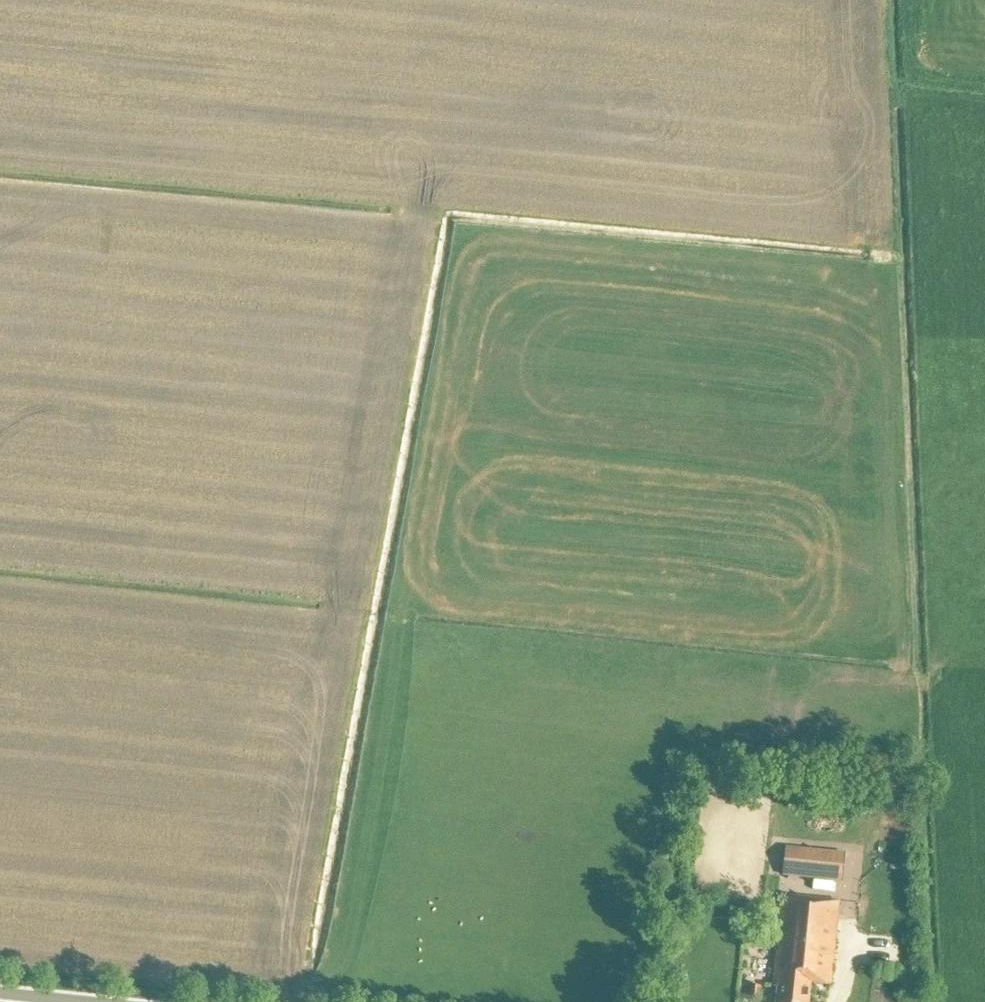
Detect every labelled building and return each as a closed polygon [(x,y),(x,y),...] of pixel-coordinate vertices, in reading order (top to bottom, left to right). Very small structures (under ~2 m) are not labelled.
[(784,878),(840,884),(843,853),(787,849),(784,878)] [(838,904),(782,899),(773,977),(772,988),(777,988),(776,1001),(809,1001),(811,985),(831,987),(838,904)] [(922,998),(924,983),(913,982),(912,997),(922,998)] [(749,986),(747,999),(758,1000),(759,987),(749,986)]
